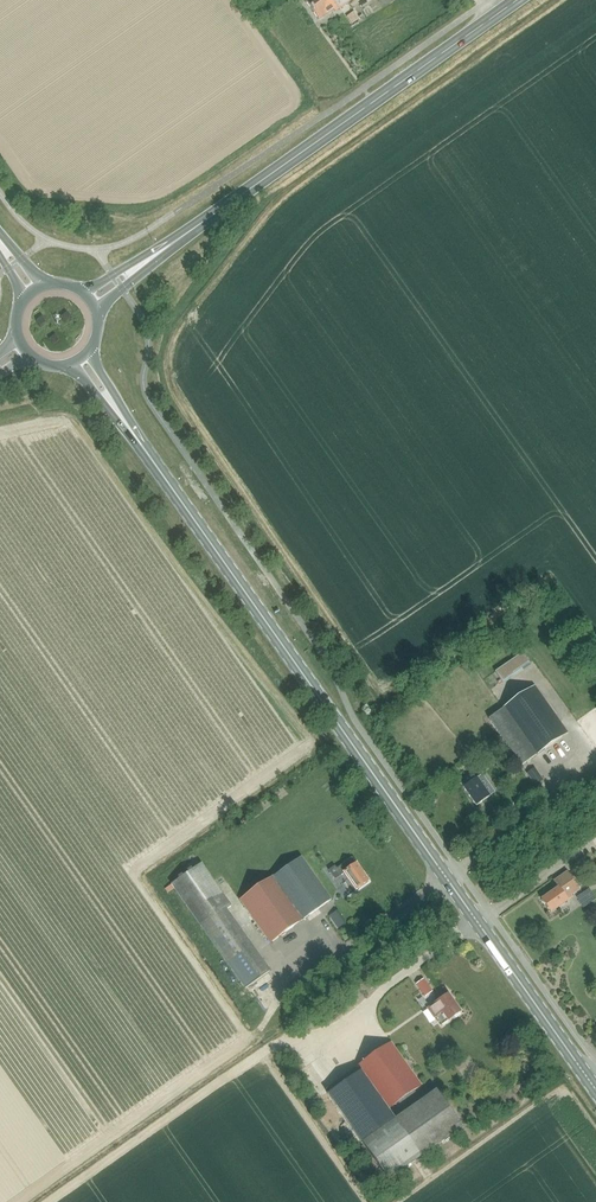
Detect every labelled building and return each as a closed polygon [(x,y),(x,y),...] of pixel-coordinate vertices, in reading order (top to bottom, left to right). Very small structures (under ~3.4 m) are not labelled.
[(349,0),(304,0),(317,19),(332,9),(333,11),(349,0)] [(523,652),(495,671),(503,682),(530,663),(523,652)] [(529,760),(533,757),(567,733),(535,686),(488,719),(521,765),(526,762),(527,764),(530,762),(529,760)] [(543,779),(534,767),(526,773),(534,785),(543,779)] [(489,796),(476,777),(472,771),(458,780),(463,786),(462,787),(475,805),(489,796)] [(270,878),(239,900),(269,943),(300,921),(330,900),(300,857),(270,878)] [(355,890),(367,881),(355,863),(350,857),(335,868),(333,865),(327,870),(334,879),(343,873),(355,890)] [(269,971),(225,910),(230,907),(199,863),(170,884),(244,989),(269,971)] [(549,913),(567,900),(566,898),(579,889),(567,872),(553,881),(557,888),(540,900),(549,913)] [(575,895),(580,903),(593,896),(588,888),(575,895)] [(423,978),(415,983),(423,995),(431,990),(423,978)] [(459,1011),(447,993),(447,994),(443,987),(433,994),(437,1000),(428,1006),(440,1024),(459,1011)] [(391,1043),(357,1067),(360,1071),(387,1109),(421,1085),(391,1043)] [(360,1071),(327,1094),(362,1144),(362,1143),(394,1120),(387,1109),(360,1071)] [(394,1120),(362,1143),(388,1180),(462,1128),(435,1091),(394,1120)]
